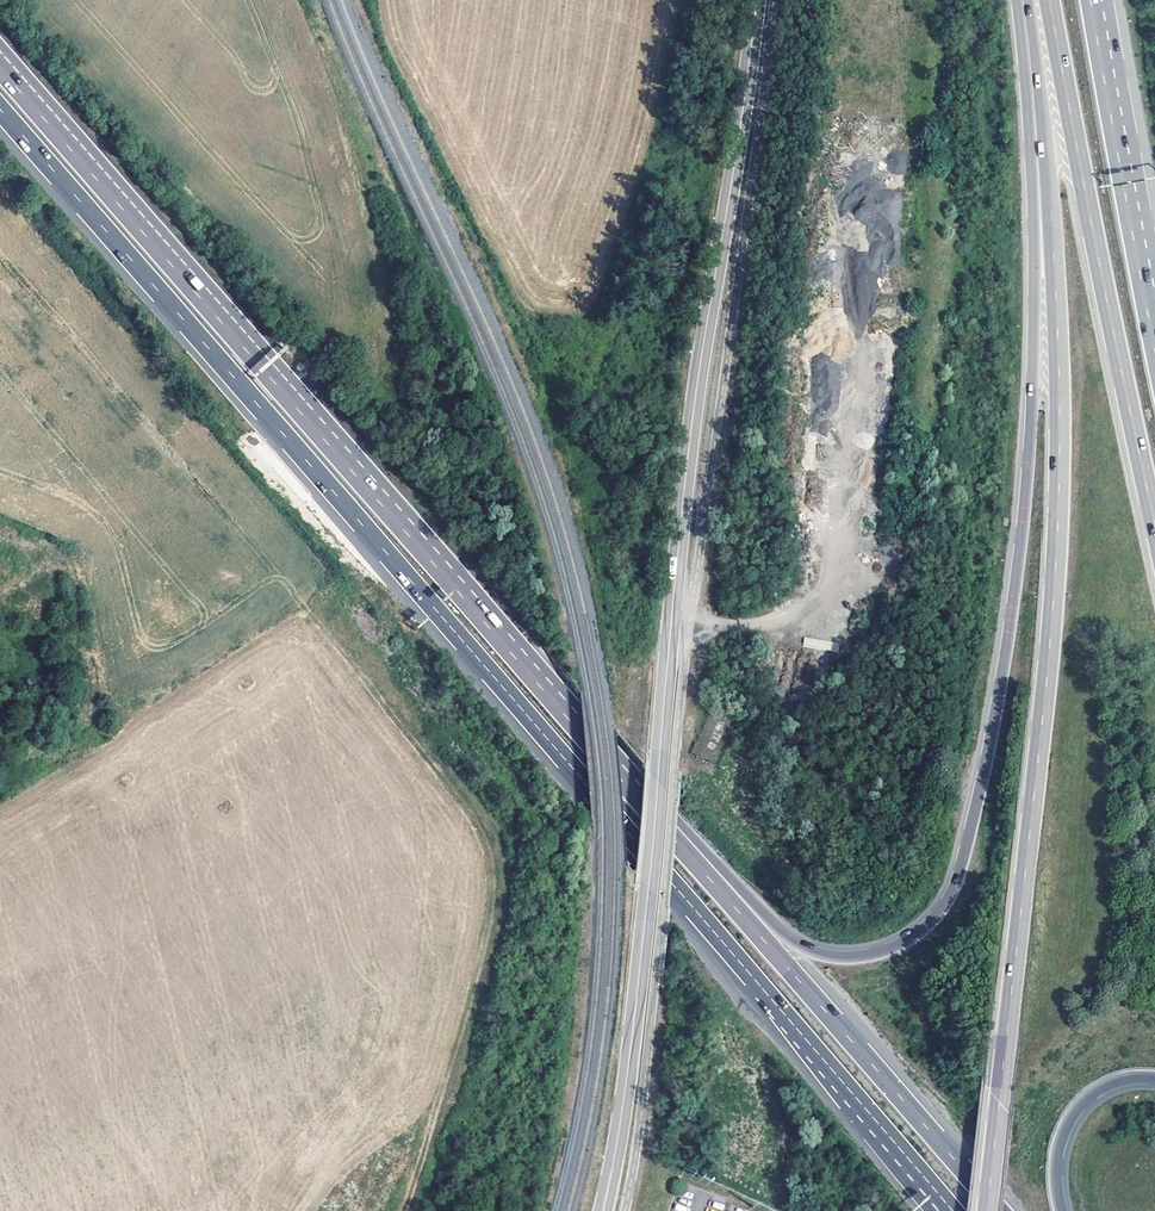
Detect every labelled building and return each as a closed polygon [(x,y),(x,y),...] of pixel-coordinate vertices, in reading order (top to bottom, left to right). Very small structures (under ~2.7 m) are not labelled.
[(804,638),(803,646),(830,649),(831,641),(804,638)] [(715,744),(710,741),(707,747),(713,750),(715,744)]
